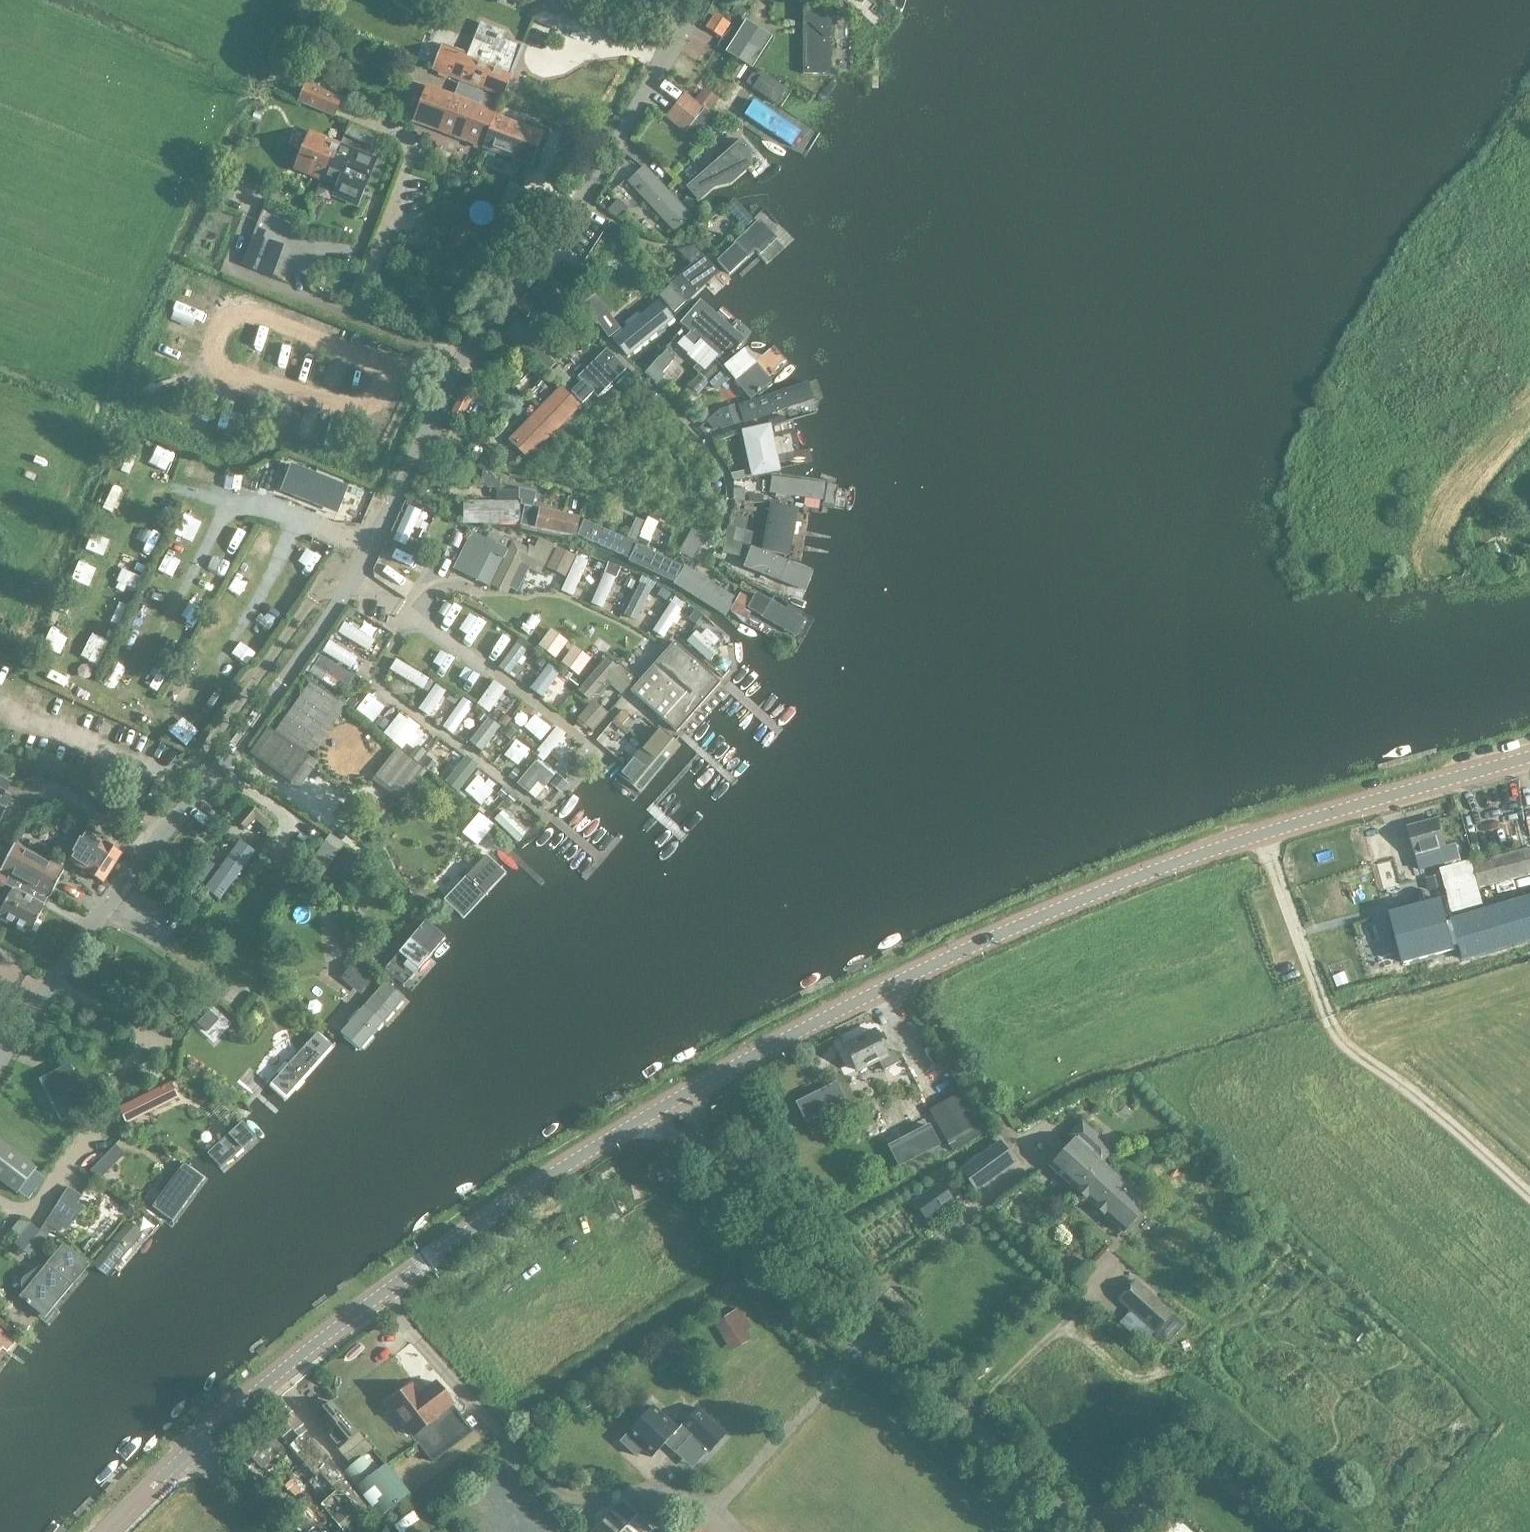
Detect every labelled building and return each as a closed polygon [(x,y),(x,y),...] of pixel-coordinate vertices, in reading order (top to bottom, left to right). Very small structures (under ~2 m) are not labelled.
[(570,9),(549,0),(534,0),(527,16),(560,31),(570,9)] [(827,0),(803,0),(802,24),(804,24),(804,31),(803,31),(802,73),(823,73),(830,67),(830,0),(827,0)] [(835,9),(835,17),(846,17),(846,9),(835,9)] [(715,13),(707,27),(723,35),(730,21),(715,13)] [(742,52),(757,27),(745,20),(725,51),(746,64),(750,56),(742,52)] [(444,47),(436,70),(502,97),(512,73),(511,73),(519,50),(496,41),(498,36),(480,28),(469,56),(444,47)] [(731,72),(747,80),(753,68),(737,59),(731,72)] [(753,87),(760,77),(752,72),(745,82),(753,87)] [(765,76),(762,74),(760,77),(753,87),(776,103),(785,90),(778,85),(781,81),(773,75),(765,76)] [(462,85),(457,96),(429,85),(415,123),(482,148),(496,111),(484,106),(489,95),(462,85)] [(304,86),(297,102),(334,118),(341,102),(304,86)] [(702,92),(695,100),(708,110),(715,101),(702,92)] [(695,140),(713,117),(708,113),(686,96),(668,119),(695,140)] [(802,133),(754,100),(744,114),(792,147),(802,133)] [(496,111),(482,148),(530,165),(542,131),(501,116),(502,113),(496,111)] [(349,124),(344,136),(370,147),(375,135),(349,124)] [(307,130),(293,165),(322,177),(326,168),(329,161),(331,162),(332,162),(335,155),(340,143),(307,130)] [(751,153),(741,141),(688,187),(698,199),(712,187),(729,183),(750,165),(747,162),(748,155),(751,153)] [(326,168),(322,177),(333,181),(341,184),(336,195),(347,200),(359,205),(361,199),(363,194),(364,194),(365,194),(366,191),(372,176),(379,160),(367,155),(348,147),(340,143),(335,155),(332,162),(331,162),(329,161),(326,168)] [(644,167),(629,181),(674,231),(690,216),(644,167)] [(518,188),(506,211),(523,219),(534,196),(518,188)] [(626,208),(618,199),(608,209),(618,216),(626,208)] [(733,199),(726,206),(744,226),(752,219),(733,199)] [(758,220),(717,261),(730,273),(746,256),(751,261),(775,237),(758,220)] [(269,274),(280,246),(250,235),(240,262),(269,274)] [(692,247),(679,251),(690,262),(698,254),(692,247)] [(701,255),(659,296),(674,312),(717,271),(701,255)] [(563,303),(541,279),(529,290),(551,314),(563,303)] [(581,290),(580,300),(592,302),(593,292),(581,290)] [(626,326),(611,338),(626,356),(673,317),(658,299),(639,314),(637,312),(624,323),(626,326)] [(743,340),(700,301),(681,322),(724,361),(743,340)] [(601,307),(592,314),(608,336),(617,329),(601,307)] [(535,341),(516,324),(506,335),(525,352),(535,341)] [(581,381),(570,392),(581,403),(593,392),(597,396),(625,368),(606,348),(577,377),(581,381)] [(744,350),(724,367),(750,398),(770,381),(744,350)] [(700,374),(707,382),(708,382),(718,371),(721,368),(714,361),(700,374)] [(652,365),(647,371),(659,381),(664,375),(652,365)] [(726,379),(718,371),(708,382),(715,390),(726,379)] [(699,375),(688,386),(696,394),(707,383),(699,375)] [(460,418),(478,383),(467,376),(448,412),(460,418)] [(807,382),(739,405),(744,422),(813,399),(807,382)] [(560,388),(510,440),(528,457),(578,405),(560,388)] [(740,422),(734,405),(720,409),(706,421),(713,429),(718,425),(721,428),(740,422)] [(768,425),(744,430),(754,476),(778,471),(768,425)] [(499,481),(483,462),(480,485),(498,489),(499,481)] [(346,488),(291,466),(281,490),(315,503),(315,501),(337,510),(346,488)] [(742,468),(729,470),(732,480),(743,478),(742,468)] [(825,485),(772,477),(769,492),(823,500),(825,485)] [(518,488),(518,500),(520,500),(520,503),(528,506),(531,491),(518,488)] [(744,488),(733,488),(732,502),(743,502),(744,488)] [(761,494),(752,493),(750,493),(749,502),(761,503),(761,494)] [(517,503),(464,503),(464,521),(517,521),(517,503)] [(796,507),(775,504),(766,551),(786,555),(796,507)] [(405,544),(420,510),(408,505),(393,538),(405,544)] [(535,526),(538,511),(524,508),(521,523),(535,526)] [(577,519),(540,511),(536,527),(574,535),(577,519)] [(635,542),(583,519),(577,534),(629,557),(635,542)] [(643,523),(636,519),(629,535),(636,539),(636,538),(643,523)] [(649,525),(643,523),(636,538),(642,541),(649,525)] [(728,527),(725,538),(740,541),(743,531),(728,527)] [(691,558),(704,537),(691,530),(679,551),(691,558)] [(488,534),(485,538),(482,537),(464,575),(489,587),(493,581),(509,589),(521,565),(540,575),(548,556),(547,556),(551,548),(539,542),(536,550),(528,546),(527,550),(512,542),(511,545),(488,534)] [(724,542),(722,553),(729,555),(732,543),(724,542)] [(681,567),(636,545),(629,559),(673,581),(681,567)] [(575,555),(556,547),(546,567),(565,577),(575,555)] [(810,571),(751,548),(744,567),(803,589),(810,571)] [(605,606),(621,565),(608,560),(592,601),(605,606)] [(735,599),(684,567),(674,583),(725,615),(735,599)] [(637,579),(628,575),(622,587),(631,591),(637,579)] [(669,595),(662,591),(655,602),(663,607),(669,595)] [(739,593),(729,610),(744,623),(750,613),(744,609),(750,599),(739,593)] [(785,610),(756,594),(748,608),(796,635),(803,620),(797,617),(800,611),(787,604),(785,610)] [(669,600),(653,629),(666,636),(682,607),(669,600)] [(355,612),(348,607),(343,615),(350,620),(355,612)] [(695,623),(701,616),(695,611),(689,618),(695,623)] [(709,622),(703,617),(697,623),(703,629),(709,622)] [(346,619),(339,629),(369,650),(376,639),(346,619)] [(566,641),(548,628),(536,645),(553,658),(566,641)] [(697,631),(692,636),(688,640),(709,658),(717,649),(697,631)] [(354,667),(360,656),(329,638),(323,650),(354,667)] [(511,672),(528,648),(517,640),(500,664),(511,672)] [(631,691),(660,715),(680,732),(722,682),(674,641),(631,691)] [(608,650),(611,656),(618,656),(621,650),(618,645),(611,645),(608,650)] [(588,659),(571,646),(560,662),(576,676),(588,659)] [(310,671),(346,689),(355,671),(319,653),(310,671)] [(390,668),(428,690),(434,679),(396,657),(390,668)] [(632,678),(604,657),(577,691),(587,699),(605,679),(620,693),(632,678)] [(543,694),(561,671),(549,662),(531,685),(543,694)] [(309,752),(343,703),(311,681),(275,729),(272,727),(269,730),(253,752),(276,770),(295,743),(309,752)] [(435,681),(419,706),(430,714),(447,689),(435,681)] [(447,699),(454,704),(459,697),(452,692),(447,699)] [(454,732),(474,703),(463,695),(443,724),(454,732)] [(350,697),(345,703),(352,709),(357,702),(350,697)] [(602,714),(589,704),(575,722),(588,733),(602,714)] [(491,715),(497,719),(496,720),(505,726),(511,719),(502,712),(501,714),(495,709),(491,715)] [(384,731),(403,746),(420,725),(401,710),(384,731)] [(477,718),(482,722),(487,716),(481,712),(477,718)] [(541,739),(552,726),(535,712),(524,726),(541,739)] [(516,731),(507,725),(502,732),(510,738),(516,731)] [(658,730),(619,775),(638,792),(677,746),(658,730)] [(426,751),(417,745),(408,756),(417,763),(426,751)] [(397,747),(375,776),(404,798),(425,771),(408,756),(397,747)] [(535,757),(527,751),(522,758),(529,764),(535,757)] [(445,779),(458,790),(479,764),(467,753),(445,779)] [(436,763),(425,754),(419,762),(430,771),(436,763)] [(558,760),(551,754),(544,762),(551,768),(558,760)] [(567,783),(566,782),(558,775),(550,784),(559,791),(567,783)] [(11,796),(5,793),(10,782),(0,777),(0,817),(11,796)] [(483,797),(491,789),(478,778),(471,785),(483,797)] [(517,798),(510,793),(505,800),(511,805),(517,798)] [(505,807),(495,817),(519,840),(529,830),(505,807)] [(254,808),(240,823),(246,828),(253,819),(264,830),(270,823),(254,808)] [(479,813),(462,833),(477,845),(494,825),(479,813)] [(1435,849),(1447,846),(1439,818),(1408,827),(1418,865),(1438,860),(1435,849)] [(72,855),(69,862),(103,883),(122,854),(85,831),(82,836),(73,832),(63,851),(72,855)] [(241,841),(206,888),(220,901),(256,853),(241,841)] [(325,842),(317,851),(306,866),(322,877),(340,853),(325,842)] [(0,870),(0,872),(9,877),(49,898),(64,869),(15,843),(0,870)] [(1471,861),(1443,869),(1455,911),(1483,904),(1479,889),(1515,878),(1517,883),(1526,880),(1526,881),(1529,880),(1529,847),(1485,859),(1482,853),(1471,856),(1471,861)] [(355,861),(343,851),(338,857),(350,867),(355,861)] [(508,869),(489,852),(447,897),(466,914),(508,869)] [(203,858),(191,874),(201,881),(213,865),(203,858)] [(263,869),(254,861),(249,867),(258,875),(263,869)] [(45,905),(49,898),(9,877),(5,885),(12,889),(0,912),(0,919),(29,934),(45,905)] [(1415,897),(1442,894),(1439,877),(1413,881),(1415,897)] [(1529,939),(1529,897),(1452,920),(1464,959),(1529,939)] [(1454,950),(1441,899),(1417,905),(1390,912),(1404,963),(1454,950)] [(425,922),(385,969),(404,985),(444,938),(425,922)] [(376,974),(356,958),(344,973),(364,989),(376,974)] [(288,983),(295,974),(282,964),(276,972),(288,983)] [(384,981),(339,1031),(358,1047),(402,996),(384,981)] [(218,1019),(209,1010),(197,1023),(206,1031),(218,1019)] [(242,1026),(237,1022),(230,1032),(234,1036),(242,1026)] [(856,1070),(877,1059),(884,1070),(900,1061),(894,1049),(887,1053),(875,1030),(844,1046),(856,1070)] [(332,1046),(317,1033),(296,1056),(297,1058),(292,1063),(291,1062),(271,1084),(286,1097),(332,1046)] [(69,1065),(39,1081),(61,1122),(91,1106),(69,1065)] [(796,1099),(807,1122),(849,1102),(838,1079),(796,1099)] [(169,1082),(117,1107),(125,1123),(177,1098),(169,1082)] [(949,1145),(979,1127),(959,1092),(928,1109),(949,1145)] [(1148,1203),(1102,1163),(1112,1152),(1096,1138),(1099,1135),(1081,1120),(1069,1133),(1075,1139),(1050,1167),(1122,1232),(1148,1203)] [(888,1141),(899,1164),(941,1144),(931,1122),(888,1141)] [(253,1136),(241,1123),(208,1153),(220,1166),(253,1136)] [(15,1194),(35,1169),(0,1141),(0,1182),(15,1194)] [(1013,1160),(1004,1147),(1001,1142),(961,1171),(974,1189),(1013,1160)] [(115,1145),(89,1170),(98,1179),(124,1153),(115,1145)] [(198,1183),(183,1170),(156,1203),(171,1216),(198,1183)] [(925,1219),(952,1199),(940,1183),(914,1203),(925,1219)] [(63,1194),(44,1224),(55,1230),(58,1232),(76,1203),(63,1194)] [(19,1221),(11,1229),(20,1236),(13,1243),(29,1256),(47,1236),(40,1230),(31,1223),(19,1221)] [(55,1230),(44,1224),(40,1230),(47,1236),(51,1231),(53,1233),(55,1230)] [(140,1236),(127,1225),(126,1225),(93,1263),(107,1275),(140,1236)] [(87,1264),(64,1245),(37,1278),(32,1276),(28,1276),(24,1279),(22,1283),(22,1288),(25,1291),(21,1297),(26,1301),(25,1302),(29,1305),(29,1304),(45,1317),(52,1309),(50,1308),(87,1264)] [(1135,1281),(1118,1301),(1157,1334),(1175,1313),(1135,1281)] [(713,1315),(726,1338),(747,1324),(734,1303),(713,1315)] [(3,1349),(7,1351),(15,1340),(0,1329),(0,1353),(3,1349)] [(472,1430),(435,1382),(418,1394),(411,1385),(388,1402),(432,1460),(472,1430)] [(316,1413),(342,1441),(354,1430),(328,1402),(316,1413)] [(652,1456),(677,1429),(652,1406),(627,1433),(652,1456)] [(269,1423),(271,1425),(263,1431),(270,1439),(277,1432),(310,1471),(317,1466),(332,1484),(343,1474),(313,1439),(308,1434),(286,1408),(269,1423)] [(709,1452),(726,1434),(697,1408),(681,1425),(709,1452)] [(392,1485),(366,1454),(343,1473),(369,1504),(392,1485)] [(345,1530),(359,1517),(362,1520),(372,1511),(367,1505),(366,1506),(352,1488),(343,1495),(339,1490),(321,1505),(334,1519),(319,1531),(347,1531),(345,1530)] [(650,1531),(621,1503),(594,1531),(648,1531),(650,1531)] [(694,1518),(680,1531),(708,1531),(694,1518)] [(1190,1521),(1180,1531),(1202,1531),(1190,1521)]
